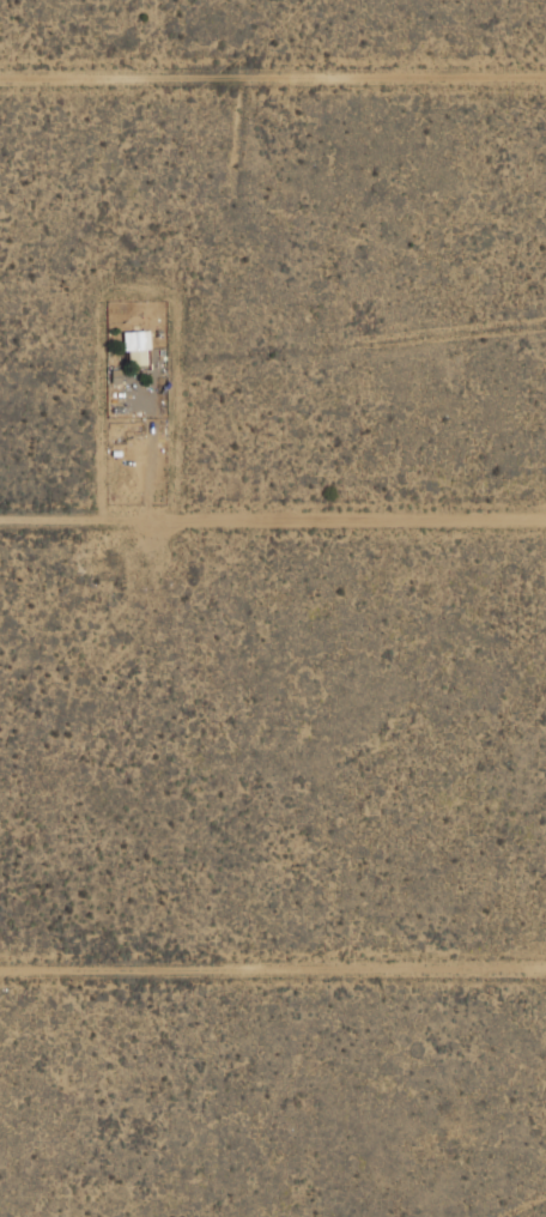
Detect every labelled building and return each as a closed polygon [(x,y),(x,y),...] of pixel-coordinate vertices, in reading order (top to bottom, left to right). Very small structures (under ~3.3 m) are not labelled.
[(150,368),(149,332),(125,332),(126,368),(150,368)]
